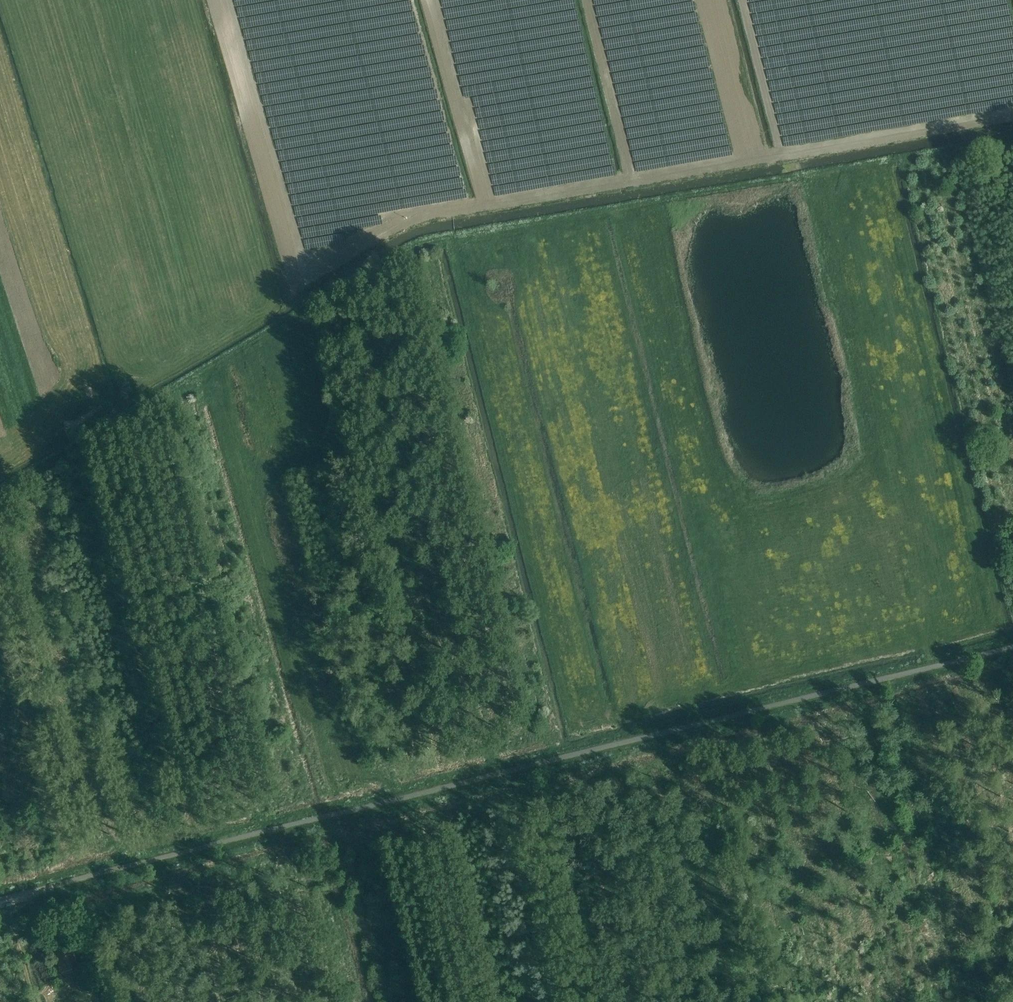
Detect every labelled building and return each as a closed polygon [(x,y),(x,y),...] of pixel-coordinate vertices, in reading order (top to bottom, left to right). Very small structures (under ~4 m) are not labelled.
[(54,949),(61,974),(78,969),(71,944),(54,949)]
